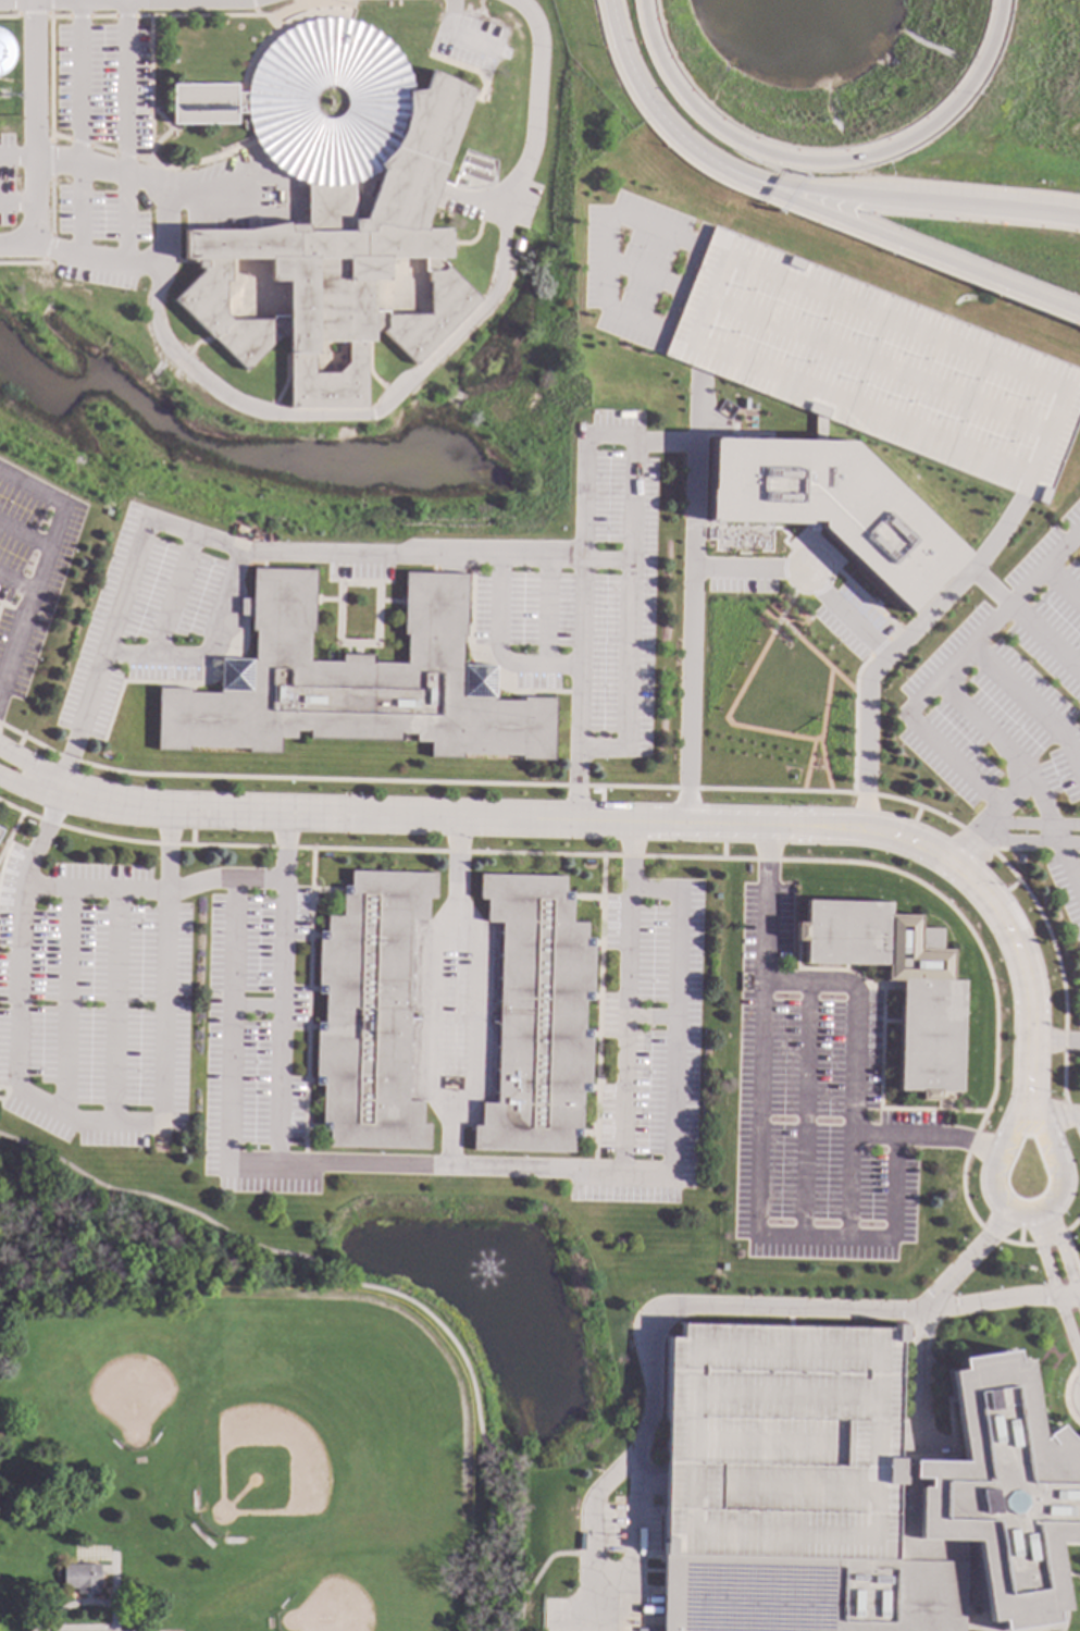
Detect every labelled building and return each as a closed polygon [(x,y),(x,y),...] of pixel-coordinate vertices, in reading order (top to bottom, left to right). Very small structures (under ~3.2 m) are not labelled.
[(335,16),(349,18),(363,23),(375,29),(387,38),(397,49),(405,61),(410,74),(413,90),(423,89),(430,71),(455,82),(472,90),(424,224),(424,230),(448,230),(449,259),(443,259),(443,262),(481,299),(415,366),(383,333),(373,333),(373,342),(365,343),(365,408),(289,409),(288,336),(278,336),(246,369),(172,300),(200,272),(200,269),(197,269),(197,261),(183,261),(183,232),(247,231),(287,223),(287,225),(307,225),(307,184),(295,180),(284,173),(273,165),(264,157),(257,147),(251,135),(247,123),(245,114),(236,114),(236,125),(171,125),(171,85),(236,85),(236,94),(246,94),(248,76),(257,57),(265,45),(275,35),(287,27),(300,21),(321,16),(335,16)] [(710,227),(1079,373),(1079,408),(1042,505),(1019,496),(697,371),(660,357),(710,227)] [(708,517),(807,518),(807,516),(821,516),(821,521),(910,607),(968,549),(852,436),(712,433),(711,433),(710,434),(709,436),(709,437),(708,517)] [(313,571),(312,634),(308,634),(307,663),(339,664),(339,656),(371,656),(371,664),(405,665),(406,637),(400,637),(402,573),(465,576),(463,638),(459,638),(459,667),(493,668),(492,702),(521,703),(521,699),(553,700),(551,763),(519,762),(519,757),(460,755),(460,759),(427,758),(427,744),(413,744),(413,737),(400,736),(400,744),(307,742),(308,733),(294,732),(294,741),(278,740),(278,756),(246,755),(246,751),(187,749),(186,753),(156,752),(158,690),(188,690),(188,694),(218,695),(219,660),(252,662),(253,632),(249,632),(250,617),(238,617),(238,600),(250,600),(251,570),(313,571)] [(434,874),(433,899),(426,899),(425,922),(410,922),(406,1102),(421,1102),(420,1125),(427,1125),(427,1150),(327,1147),(327,1133),(320,1133),(321,1086),(313,1086),(314,1024),(322,1024),(323,994),(315,994),(316,931),(325,932),(325,917),(340,917),(342,887),(349,888),(349,872),(434,874)] [(563,877),(563,892),(571,893),(570,924),(585,924),(585,939),(593,939),(592,1002),(584,1002),(583,1030),(591,1030),(588,1093),(581,1093),(580,1139),(572,1138),(572,1154),(471,1151),(472,1127),(480,1127),(481,1104),(496,1104),(500,924),(485,924),(486,901),(477,901),(479,875),(563,877)] [(887,915),(917,915),(917,928),(939,928),(938,950),(949,951),(948,981),(961,981),(959,1092),(935,1091),(935,1100),(918,1100),(918,1091),(897,1091),(899,981),(884,980),(884,964),(803,963),(803,941),(794,940),(794,924),(804,924),(804,901),(887,903),(887,915)] [(1071,1443),(1079,1447),(1079,1543),(1053,1543),(1063,1610),(1051,1611),(1052,1622),(1000,1630),(998,1620),(986,1622),(975,1543),(963,1543),(961,1630),(661,1630),(662,1556),(663,1486),(666,1337),(678,1337),(678,1324),(894,1327),(894,1322),(905,1322),(905,1342),(897,1342),(896,1462),(902,1463),(964,1465),(947,1372),(959,1370),(957,1360),(1011,1351),(1014,1362),(1026,1360),(1036,1441),(1042,1437),(1041,1436),(1055,1426),(1059,1432),(1071,1443)] [(98,1591),(97,1591),(97,1595),(74,1596),(74,1591),(60,1591),(60,1567),(97,1566),(98,1591)]
